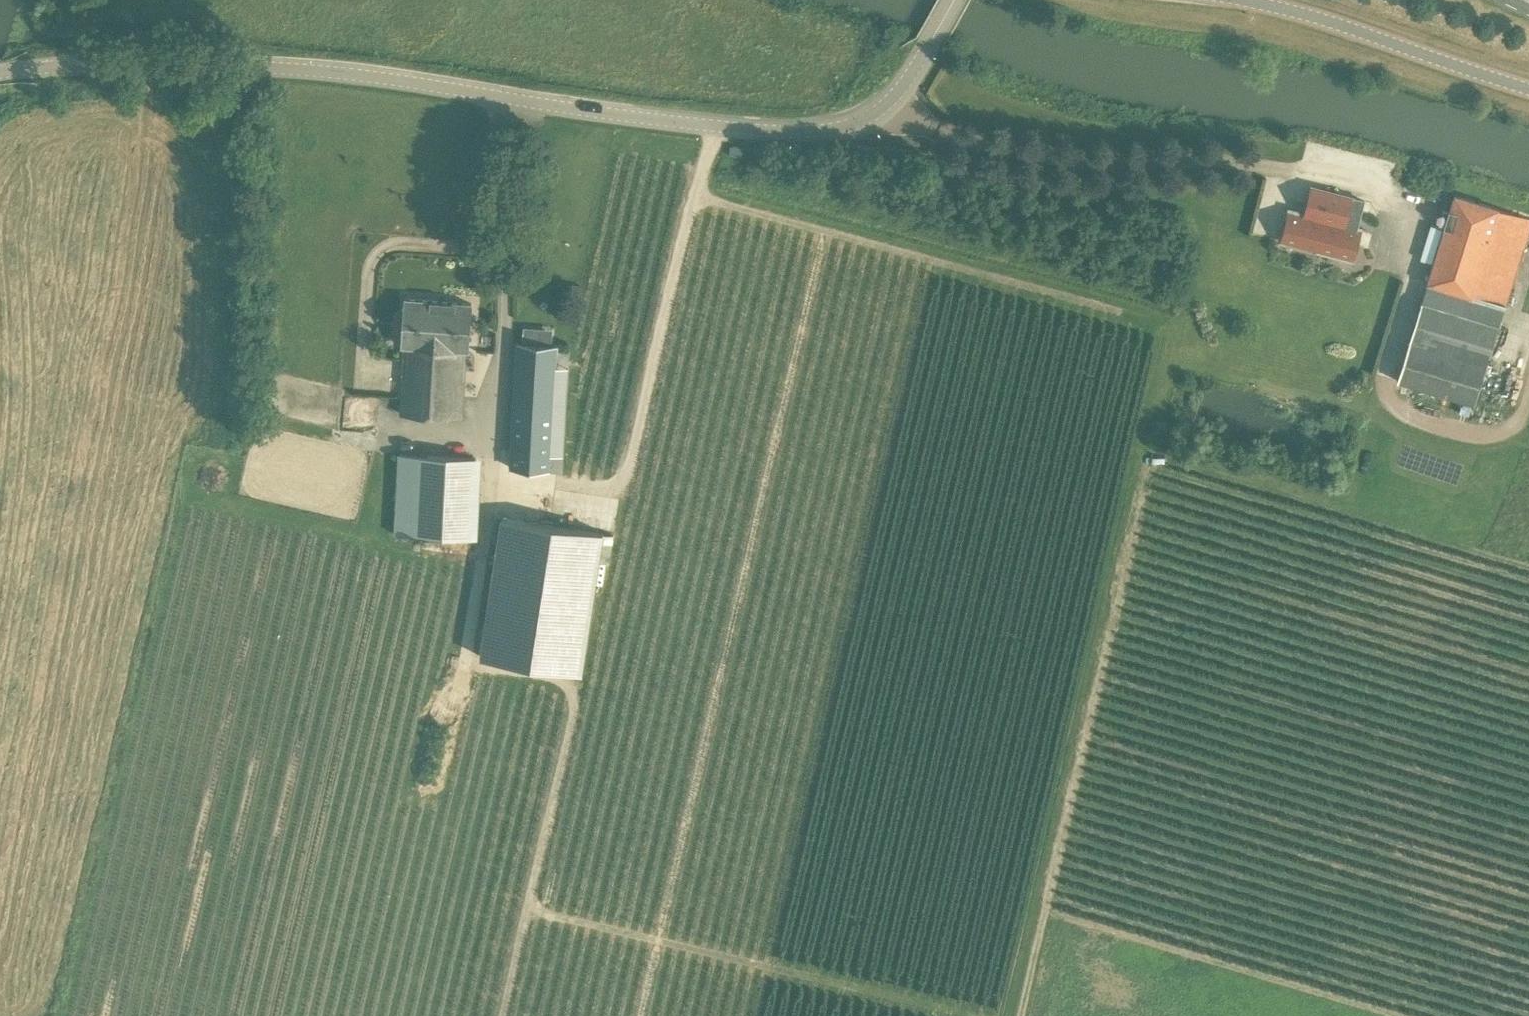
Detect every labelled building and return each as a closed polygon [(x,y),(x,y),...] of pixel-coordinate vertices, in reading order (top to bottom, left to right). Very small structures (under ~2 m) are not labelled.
[(1357,226),(1364,200),(1312,186),(1305,212),(1290,208),(1281,240),(1353,259),(1361,227),(1357,226)] [(1428,283),(1397,381),(1475,405),(1528,232),(1528,218),(1499,209),(1499,208),(1455,195),(1428,283)] [(403,347),(402,378),(433,380),(435,350),(431,348),(432,330),(434,330),(434,324),(439,324),(440,301),(405,298),(402,347),(403,347)] [(472,304),(440,301),(439,324),(434,324),(434,330),(432,330),(431,348),(435,350),(433,380),(402,378),(399,414),(464,418),(466,380),(464,380),(465,352),(469,352),(472,304)] [(510,467),(549,470),(556,345),(518,343),(510,467)] [(479,538),(483,457),(398,453),(394,534),(479,538)] [(582,672),(599,561),(609,562),(612,542),(602,541),(603,533),(502,517),(480,656),(582,672)]
